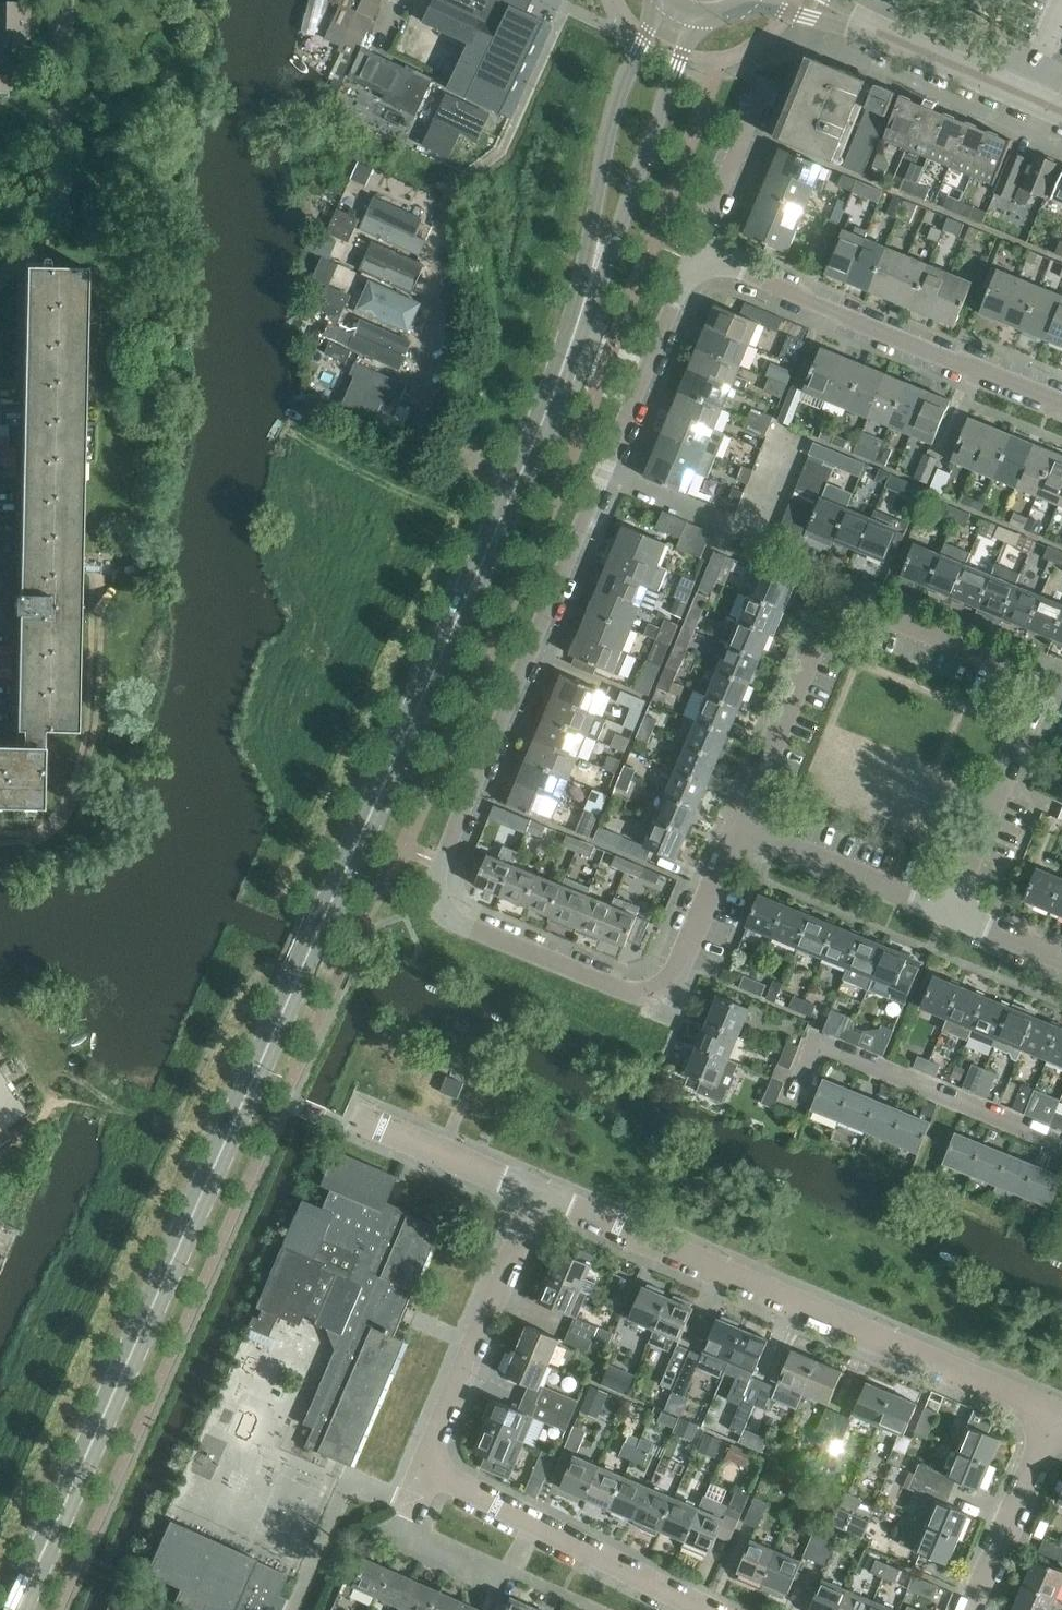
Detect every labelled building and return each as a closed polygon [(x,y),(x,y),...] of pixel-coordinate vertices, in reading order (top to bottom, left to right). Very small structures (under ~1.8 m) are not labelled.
[(303,32),(316,35),(324,0),(310,0),(303,32)] [(341,46),(338,52),(354,59),(382,0),(343,0),(341,5),(325,39),(341,46)] [(423,22),(470,45),(455,76),(473,84),(466,98),(502,114),(546,22),(527,13),(533,0),(433,0),(423,22)] [(10,89),(10,68),(11,38),(29,38),(29,5),(29,2),(0,2),(0,89),(10,89)] [(350,77),(386,95),(383,101),(416,115),(433,78),(408,67),(407,69),(363,48),(350,77)] [(788,144),(834,163),(868,81),(821,62),(814,59),(781,141),(788,144)] [(877,85),(873,94),(843,166),(863,175),(897,93),(878,85),(877,85)] [(434,118),(422,144),(449,157),(462,132),(479,140),(492,112),(447,91),(434,118)] [(885,139),(906,148),(924,104),(923,104),(921,109),(910,104),(912,99),(903,96),(903,95),(902,95),(883,141),(884,141),(885,139)] [(906,148),(928,157),(946,113),(945,113),(943,118),(932,113),(934,108),(925,105),(925,104),(924,104),(906,148)] [(928,157),(950,166),(968,122),(967,121),(965,127),(954,122),(956,117),(947,113),(946,113),(928,157)] [(950,166),(972,175),(990,131),(989,130),(987,136),(976,131),(978,126),(968,122),(950,166)] [(972,175),(993,183),(992,185),(994,186),(1012,140),(1011,139),(1009,145),(998,140),(1000,135),(990,131),(972,175)] [(772,171),(814,188),(821,191),(826,181),(818,178),(823,167),(824,168),(824,167),(780,148),(780,149),(781,150),(772,171)] [(995,192),(1010,198),(1026,160),(1012,154),(995,192)] [(1035,155),(1021,187),(1015,201),(1026,205),(1032,191),(1046,197),(1059,165),(1056,163),(1055,160),(1049,158),(1046,159),(1035,155)] [(358,163),(351,179),(366,186),(372,170),(373,169),(358,163)] [(868,177),(881,182),(886,171),(873,165),(868,177)] [(772,171),(763,192),(805,210),(814,188),(772,171)] [(1052,198),(1061,202),(1061,174),(1052,198)] [(840,185),(852,190),(856,180),(844,175),(840,185)] [(900,190),(913,195),(917,184),(905,178),(900,190)] [(857,180),(852,192),(858,194),(863,196),(868,184),(863,182),(857,180)] [(917,184),(913,195),(925,200),(930,189),(917,184)] [(763,192),(754,213),(796,231),(805,210),(763,192)] [(827,212),(840,218),(847,201),(835,195),(827,212)] [(887,212),(899,217),(906,200),(894,195),(887,212)] [(944,208),(956,213),(961,201),(948,196),(944,208)] [(424,221),(376,199),(361,230),(423,258),(431,243),(417,236),(424,221)] [(906,200),(899,217),(911,222),(918,205),(906,200)] [(961,201),(956,213),(969,218),(974,207),(961,201)] [(338,209),(333,220),(354,230),(359,218),(338,209)] [(796,231),(754,213),(746,234),(745,234),(744,235),(773,247),(771,253),(786,259),(789,252),(788,251),(796,231)] [(944,230),(960,236),(965,224),(949,218),(944,230)] [(827,219),(822,234),(832,238),(838,224),(827,219)] [(354,230),(333,220),(328,232),(349,242),(354,231),(354,230)] [(980,231),(970,226),(965,240),(975,244),(980,231)] [(934,228),(929,238),(938,242),(942,231),(934,228)] [(827,273),(848,282),(865,240),(844,231),(844,230),(843,229),(825,274),(827,274),(827,273)] [(848,282),(869,290),(886,248),(865,240),(848,282)] [(427,266),(375,243),(363,268),(415,293),(427,266)] [(869,290),(891,299),(908,257),(886,248),(869,290)] [(1031,251),(1026,262),(1034,265),(1038,254),(1031,251)] [(891,299),(912,308),(929,266),(908,257),(891,299)] [(912,308),(933,316),(950,274),(929,266),(912,308)] [(40,801),(40,808),(42,808),(44,731),(78,731),(78,729),(72,729),(77,441),(81,270),(87,270),(87,268),(32,267),(26,595),(16,595),(15,615),(25,616),(23,752),(0,751),(0,800),(40,801)] [(992,267),(984,287),(989,289),(998,269),(992,267)] [(981,313),(1002,321),(1019,279),(998,271),(999,270),(998,269),(989,289),(980,313),(981,314),(981,313)] [(950,274),(933,316),(954,325),(954,326),(955,327),(973,282),(972,282),(971,283),(950,274)] [(1002,321),(1024,330),(1041,288),(1019,279),(1002,321)] [(424,306),(373,282),(360,310),(411,334),(424,306)] [(319,309),(340,319),(345,307),(351,296),(329,286),(324,298),(319,309)] [(1024,330),(1045,338),(1061,297),(1041,288),(1024,330)] [(1061,345),(1061,297),(1045,338),(1061,345)] [(758,324),(759,324),(759,323),(715,305),(715,306),(716,306),(707,327),(749,345),(758,324)] [(772,340),(784,345),(790,331),(801,336),(805,325),(781,316),(772,340)] [(740,366),(749,345),(707,327),(698,349),(740,366)] [(315,329),(310,341),(320,345),(325,333),(315,329)] [(405,354),(353,329),(347,342),(398,366),(405,354)] [(796,364),(805,342),(789,335),(780,358),(796,364)] [(325,353),(347,363),(352,351),(331,341),(325,353)] [(805,391),(826,399),(843,357),(822,349),(823,348),(822,347),(816,362),(805,358),(793,386),(804,391),(805,392),(805,391)] [(736,375),(740,366),(698,349),(690,370),(731,387),(743,392),(748,380),(736,375)] [(826,399),(847,408),(865,366),(843,357),(826,399)] [(408,388),(358,364),(353,375),(358,379),(347,405),(362,412),(374,387),(402,400),(408,388)] [(774,378),(787,384),(792,372),(779,366),(774,378)] [(847,408),(869,417),(886,375),(865,366),(847,408)] [(723,408),(731,387),(690,370),(681,391),(723,408)] [(869,417),(890,425),(908,384),(886,375),(869,417)] [(768,392),(782,398),(787,385),(773,380),(768,392)] [(890,425),(912,434),(929,393),(908,384),(890,425)] [(779,420),(778,420),(790,425),(804,391),(793,386),(779,420)] [(714,430),(723,408),(681,391),(672,412),(714,430)] [(929,393),(912,434),(932,442),(932,443),(933,444),(951,400),(950,400),(949,401),(929,393)] [(753,409),(749,419),(769,428),(773,417),(753,409)] [(705,451),(714,430),(672,412),(663,433),(705,451)] [(953,461),(973,469),(990,427),(970,419),(970,417),(969,417),(951,461),(952,462),(953,461)] [(769,428),(749,419),(745,429),(765,437),(769,428)] [(824,426),(819,438),(825,441),(832,444),(835,436),(837,432),(830,429),(824,426)] [(973,469),(995,478),(1012,436),(990,427),(973,469)] [(655,455),(696,472),(705,451),(663,433),(655,455)] [(832,444),(844,449),(847,441),(835,436),(832,444)] [(995,478),(1016,487),(1033,445),(1012,436),(995,478)] [(815,443),(810,455),(834,465),(839,453),(815,443)] [(854,453),(875,461),(879,452),(858,443),(854,453)] [(879,452),(876,460),(885,464),(890,454),(887,447),(882,444),(879,452)] [(1016,487),(1037,495),(1054,453),(1033,445),(1016,487)] [(1059,504),(1061,496),(1061,456),(1054,453),(1037,495),(1059,504)] [(925,454),(915,478),(927,483),(937,459),(925,454)] [(696,472),(655,455),(646,476),(645,475),(644,476),(688,495),(689,494),(687,493),(696,472)] [(810,455),(805,467),(829,477),(834,465),(810,455)] [(742,467),(737,479),(748,483),(752,471),(742,467)] [(805,467),(800,479),(824,489),(829,477),(805,467)] [(875,481),(887,486),(891,474),(880,469),(875,481)] [(938,469),(930,489),(942,494),(950,474),(938,469)] [(891,474),(887,486),(897,490),(902,478),(891,474)] [(800,479),(795,491),(819,501),(824,489),(800,479)] [(736,489),(731,502),(739,505),(744,492),(736,489)] [(795,491),(790,504),(814,514),(819,501),(795,491)] [(959,502),(981,511),(984,504),(962,495),(959,502)] [(809,529),(834,540),(847,509),(822,498),(809,529)] [(790,504),(785,516),(809,526),(814,514),(790,504)] [(944,517),(955,521),(959,509),(948,505),(944,517)] [(834,540),(859,551),(872,519),(847,509),(834,540)] [(959,509),(955,521),(966,526),(971,514),(959,509)] [(872,519),(859,551),(885,561),(891,547),(897,550),(897,551),(898,552),(909,524),(876,510),(872,519)] [(687,522),(664,512),(658,527),(681,537),(687,522)] [(1010,523),(1023,528),(1026,520),(1014,515),(1010,523)] [(785,516),(780,528),(804,538),(809,526),(785,516)] [(1024,529),(1035,533),(1038,525),(1028,520),(1024,529)] [(677,548),(689,553),(700,527),(688,522),(677,548)] [(625,527),(615,549),(657,567),(666,544),(667,545),(668,544),(624,525),(624,527),(625,527)] [(994,537),(1005,542),(1010,530),(999,526),(994,537)] [(700,527),(689,553),(701,558),(712,532),(700,527)] [(804,538),(780,528),(775,540),(799,550),(804,538)] [(1010,530),(1005,542),(1016,547),(1021,535),(1010,530)] [(902,575),(928,586),(941,555),(915,544),(902,575)] [(1044,558),(1055,563),(1059,551),(1049,546),(1044,558)] [(607,570),(648,588),(658,592),(667,571),(657,567),(615,549),(607,570)] [(715,551),(704,577),(717,582),(727,556),(715,551)] [(928,586),(953,596),(966,565),(941,555),(928,586)] [(996,563),(991,575),(978,607),(987,611),(986,615),(1000,621),(1002,617),(1003,617),(1016,586),(1021,574),(996,563)] [(747,585),(750,596),(781,609),(785,599),(789,601),(795,587),(791,585),(792,583),(749,565),(743,578),(749,580),(747,585)] [(953,596),(978,607),(991,575),(966,565),(953,596)] [(607,570),(598,592),(640,609),(648,588),(607,570)] [(717,582),(704,577),(700,588),(712,593),(717,582)] [(683,584),(677,599),(687,603),(693,588),(683,584)] [(1003,617),(1028,627),(1041,596),(1016,586),(1003,617)] [(598,592),(589,613),(631,630),(640,609),(598,592)] [(750,596),(739,621),(771,634),(774,625),(778,626),(785,611),(781,610),(781,609),(750,596)] [(1053,638),(1061,615),(1061,605),(1041,596),(1028,627),(1053,638)] [(687,603),(677,599),(671,613),(681,618),(687,603)] [(589,613),(580,634),(622,651),(631,630),(589,613)] [(688,615),(683,627),(695,632),(700,620),(688,615)] [(1053,638),(1061,642),(1061,615),(1053,638)] [(739,621),(729,646),(760,659),(771,634),(739,621)] [(695,632),(683,627),(679,638),(691,642),(695,632)] [(622,651),(580,634),(572,654),(571,653),(570,655),(614,673),(615,672),(614,671),(622,651)] [(656,640),(650,656),(663,661),(669,646),(656,640)] [(729,646),(718,671),(750,684),(760,659),(729,646)] [(667,665),(662,677),(674,682),(679,670),(667,665)] [(718,671),(708,696),(739,709),(750,684),(718,671)] [(563,676),(553,698),(595,716),(604,694),(605,694),(606,693),(562,675),(562,676),(563,676)] [(628,686),(649,695),(653,686),(631,677),(628,686)] [(674,682),(662,677),(658,688),(669,693),(674,682)] [(624,726),(635,730),(642,713),(647,701),(623,691),(618,702),(632,708),(624,726)] [(708,696),(698,721),(729,734),(739,709),(708,696)] [(545,720),(586,737),(597,741),(606,720),(595,716),(553,698),(545,720)] [(646,715),(641,727),(653,732),(658,720),(646,715)] [(545,720),(536,741),(578,758),(586,737),(545,720)] [(698,721),(687,746),(718,759),(729,734),(698,721)] [(653,732),(641,727),(637,738),(648,743),(653,732)] [(614,748),(625,753),(631,739),(620,734),(614,748)] [(536,741),(527,762),(569,779),(578,758),(536,741)] [(687,746),(677,771),(708,784),(718,759),(687,746)] [(611,756),(606,769),(616,773),(621,761),(611,756)] [(527,762),(518,783),(560,800),(569,779),(527,762)] [(625,765),(620,777),(632,782),(637,770),(625,765)] [(616,773),(606,769),(600,782),(610,786),(616,773)] [(677,771),(666,796),(698,809),(708,784),(677,771)] [(632,782),(620,777),(616,787),(627,792),(632,782)] [(560,800),(518,783),(510,803),(509,803),(508,804),(552,822),(553,821),(552,820),(560,800)] [(666,796),(656,821),(687,834),(698,809),(666,796)] [(587,810),(597,815),(603,801),(593,797),(587,810)] [(585,809),(581,820),(594,826),(598,815),(597,815),(587,810),(585,809)] [(514,825),(527,830),(532,820),(518,815),(514,825)] [(532,820),(527,830),(542,837),(546,826),(532,820)] [(687,834),(656,821),(645,846),(677,859),(687,834)] [(594,839),(618,849),(623,837),(599,827),(594,839)] [(563,845),(577,851),(581,841),(567,835),(563,845)] [(581,841),(577,851),(591,857),(595,847),(581,841)] [(476,885),(501,895),(513,865),(519,852),(504,846),(499,859),(488,855),(476,885)] [(612,865),(626,872),(631,861),(616,855),(612,865)] [(631,861),(626,872),(640,877),(644,867),(631,861)] [(501,895),(525,906),(538,875),(513,865),(501,895)] [(1051,911),(1061,884),(1061,879),(1038,869),(1025,900),(1051,911)] [(525,906),(550,916),(563,885),(562,885),(538,875),(525,906)] [(575,926),(587,896),(591,888),(565,878),(562,885),(563,885),(550,916),(559,919),(558,922),(559,925),(571,930),(574,928),(575,926)] [(1061,915),(1061,884),(1051,911),(1061,915)] [(747,926),(772,937),(785,905),(760,895),(747,926)] [(600,936),(613,906),(587,896),(575,926),(584,929),(583,932),(584,935),(596,940),(598,939),(600,936)] [(613,906),(600,936),(625,946),(628,940),(640,945),(650,921),(637,916),(641,907),(626,901),(622,910),(613,906)] [(772,937),(798,947),(810,916),(785,905),(772,937)] [(798,947),(823,957),(836,926),(810,916),(798,947)] [(823,957),(847,967),(848,968),(861,936),(836,926),(823,957)] [(868,989),(873,978),(885,946),(861,936),(848,968),(847,967),(843,979),(856,985),(868,989)] [(885,946),(873,978),(893,986),(889,996),(905,1003),(919,968),(909,964),(912,957),(885,946)] [(739,987),(750,992),(755,980),(744,976),(739,987)] [(922,1007),(947,1018),(960,986),(935,976),(922,1007)] [(755,980),(750,992),(762,997),(766,985),(755,980)] [(774,980),(767,997),(775,1001),(782,984),(774,980)] [(947,1018),(972,1028),(985,997),(960,986),(947,1018)] [(718,996),(708,1022),(739,1035),(750,1009),(718,996)] [(789,1008),(800,1012),(805,1001),(794,996),(789,1008)] [(969,1036),(994,1046),(1010,1007),(985,997),(972,1028),(969,1036)] [(805,1001),(800,1012),(812,1017),(816,1005),(805,1001)] [(1018,1061),(1023,1049),(1036,1017),(1026,1014),(1028,1010),(1013,1003),(1012,1008),(1010,1007),(994,1046),(1010,1053),(1012,1059),(1018,1061)] [(1023,1049),(1048,1059),(1061,1028),(1036,1017),(1023,1049)] [(708,1022),(697,1047),(729,1060),(739,1035),(708,1022)] [(872,1051),(883,1056),(894,1029),(882,1024),(872,1051)] [(836,1036),(847,1041),(852,1029),(841,1025),(836,1036)] [(1061,1065),(1061,1028),(1048,1059),(1061,1065)] [(852,1029),(847,1041),(858,1045),(863,1034),(852,1029)] [(787,1042),(783,1053),(795,1058),(799,1047),(787,1042)] [(729,1060),(697,1047),(693,1057),(690,1056),(685,1068),(688,1070),(687,1072),(703,1079),(698,1091),(722,1101),(728,1088),(730,1089),(735,1076),(733,1075),(738,1063),(729,1060)] [(795,1058),(783,1053),(778,1064),(790,1069),(795,1058)] [(914,1067),(925,1072),(930,1060),(919,1056),(914,1067)] [(930,1060),(925,1072),(936,1077),(941,1065),(930,1060)] [(963,1088),(975,1093),(985,1069),(973,1064),(963,1088)] [(957,1067),(952,1078),(959,1081),(964,1070),(957,1067)] [(985,1069),(975,1093),(987,1098),(997,1074),(985,1069)] [(27,1111),(0,1071),(0,1129),(27,1111)] [(442,1091),(458,1097),(464,1083),(448,1077),(442,1091)] [(768,1089),(780,1094),(784,1083),(772,1078),(768,1089)] [(811,1109),(838,1120),(850,1090),(824,1079),(811,1109)] [(1003,1098),(1010,1101),(1016,1087),(1009,1084),(1003,1098)] [(1013,1109),(1025,1114),(1035,1089),(1023,1084),(1013,1109)] [(883,1086),(880,1095),(888,1098),(892,1089),(883,1086)] [(1037,1119),(1046,1098),(1047,1095),(1035,1089),(1025,1114),(1037,1119)] [(838,1120),(865,1131),(877,1101),(850,1090),(838,1120)] [(1046,1098),(1037,1119),(1051,1124),(1059,1103),(1046,1098)] [(865,1131),(892,1142),(904,1112),(877,1101),(865,1131)] [(925,1102),(921,1113),(932,1118),(937,1106),(925,1102)] [(904,1112),(892,1142),(919,1153),(931,1123),(904,1112)] [(943,1163),(970,1174),(982,1144),(955,1133),(943,1163)] [(970,1174),(997,1185),(1009,1155),(982,1144),(970,1174)] [(412,1291),(413,1290),(412,1290),(425,1260),(425,1259),(438,1229),(439,1229),(439,1228),(384,1204),(395,1178),(365,1165),(366,1164),(364,1163),(363,1164),(333,1151),(319,1185),(329,1190),(321,1208),(301,1200),(255,1307),(260,1309),(257,1318),(252,1316),(247,1327),(268,1336),(277,1316),(298,1325),(303,1314),(315,1319),(314,1323),(325,1328),(334,1350),(302,1424),(312,1428),(304,1446),(304,1445),(303,1447),(350,1466),(350,1465),(349,1465),(362,1435),(363,1435),(363,1434),(376,1404),(376,1403),(389,1373),(390,1372),(389,1372),(402,1342),(403,1342),(403,1341),(392,1337),(411,1291),(412,1291)] [(997,1185),(1023,1196),(1036,1166),(1009,1155),(997,1185)] [(1023,1196),(1050,1207),(1061,1177),(1061,1176),(1036,1166),(1023,1196)] [(560,1251),(549,1276),(581,1290),(596,1256),(581,1250),(577,1259),(560,1251)] [(581,1290),(549,1276),(538,1302),(570,1315),(581,1290)] [(612,1303),(625,1308),(635,1283),(622,1278),(612,1303)] [(630,1319),(655,1329),(668,1297),(664,1295),(665,1291),(648,1284),(646,1288),(643,1287),(630,1319)] [(668,1297),(655,1329),(650,1342),(669,1350),(675,1338),(680,1340),(694,1308),(690,1307),(692,1303),(675,1295),(673,1299),(668,1297)] [(704,1351),(729,1361),(743,1329),(738,1327),(740,1323),(723,1316),(721,1320),(718,1318),(704,1351)] [(575,1317),(570,1329),(593,1339),(599,1327),(575,1317)] [(528,1326),(517,1351),(549,1365),(560,1339),(528,1326)] [(593,1339),(570,1329),(565,1342),(588,1352),(593,1339)] [(615,1329),(613,1333),(609,1343),(621,1348),(627,1335),(615,1329)] [(742,1400),(755,1405),(765,1382),(753,1377),(768,1340),(743,1329),(729,1361),(725,1371),(737,1376),(727,1398),(741,1404),(742,1400)] [(672,1393),(680,1374),(690,1350),(678,1345),(668,1368),(661,1385),(664,1386),(656,1406),(664,1409),(665,1406),(666,1407),(672,1393)] [(702,1355),(690,1350),(680,1374),(692,1379),(702,1355)] [(771,1379),(804,1393),(818,1361),(792,1350),(786,1365),(779,1362),(771,1379)] [(529,1386),(524,1398),(572,1418),(579,1401),(541,1385),(549,1365),(517,1351),(515,1356),(511,1354),(504,1371),(508,1373),(506,1376),(529,1386)] [(621,1364),(612,1360),(604,1380),(602,1384),(627,1395),(630,1387),(637,1371),(621,1364)] [(818,1361),(804,1393),(829,1404),(843,1372),(818,1361)] [(765,1382),(755,1405),(767,1411),(777,1387),(765,1382)] [(853,1414),(879,1425),(892,1393),(867,1382),(853,1414)] [(583,1405),(598,1412),(607,1392),(591,1386),(583,1405)] [(672,1393),(666,1407),(680,1413),(686,1399),(672,1393)] [(892,1393),(879,1425),(898,1433),(892,1449),(887,1461),(900,1467),(906,1454),(912,1439),(904,1436),(918,1404),(892,1393)] [(485,1426),(518,1439),(524,1442),(532,1422),(526,1419),(528,1414),(566,1431),(572,1418),(524,1398),(519,1410),(496,1400),(495,1404),(491,1402),(483,1420),(487,1422),(485,1426)] [(915,1432),(928,1437),(938,1412),(925,1407),(915,1432)] [(817,1432),(829,1437),(839,1413),(827,1408),(817,1432)] [(662,1410),(658,1419),(673,1425),(677,1416),(662,1410)] [(839,1413),(829,1437),(842,1442),(852,1419),(839,1413)] [(681,1418),(676,1431),(693,1438),(698,1425),(681,1418)] [(567,1445),(581,1450),(589,1428),(575,1423),(567,1445)] [(969,1425),(958,1451),(990,1464),(1001,1439),(969,1425)] [(518,1439),(485,1426),(475,1451),(507,1465),(518,1439)] [(719,1435),(737,1442),(740,1433),(723,1426),(719,1435)] [(704,1434),(699,1447),(715,1454),(721,1441),(704,1434)] [(620,1454),(631,1459),(637,1447),(626,1441),(620,1454)] [(732,1443),(726,1456),(746,1465),(752,1451),(732,1443)] [(637,1447),(631,1459),(643,1465),(648,1452),(637,1447)] [(532,1475),(545,1481),(556,1456),(543,1450),(532,1475)] [(561,1488),(586,1498),(600,1466),(563,1451),(555,1471),(566,1476),(561,1488)] [(920,1464),(914,1476),(952,1492),(957,1480),(980,1490),(990,1464),(958,1451),(948,1476),(920,1464)] [(586,1498),(611,1509),(625,1477),(600,1466),(586,1498)] [(937,1501),(927,1525),(959,1539),(969,1514),(947,1504),(952,1492),(914,1476),(909,1489),(937,1501)] [(611,1509),(636,1519),(650,1487),(625,1477),(611,1509)] [(675,1498),(650,1487),(636,1519),(634,1523),(644,1527),(643,1529),(657,1535),(659,1529),(661,1530),(675,1498)] [(686,1541),(685,1541),(683,1547),(705,1556),(708,1550),(711,1551),(720,1531),(732,1536),(750,1495),(737,1490),(730,1506),(721,1502),(719,1505),(703,1498),(699,1508),(700,1509),(686,1541)] [(848,1491),(842,1504),(857,1510),(863,1497),(848,1491)] [(744,1522),(757,1528),(768,1503),(755,1497),(744,1522)] [(661,1530),(685,1541),(686,1541),(700,1509),(699,1508),(675,1498),(661,1530)] [(833,1525),(863,1538),(870,1522),(840,1509),(833,1525)] [(146,1573),(147,1573),(148,1572),(181,1587),(173,1603),(188,1609),(280,1609),(279,1609),(283,1599),(285,1600),(286,1598),(278,1595),(287,1575),(256,1561),(256,1559),(255,1558),(254,1560),(170,1522),(171,1521),(169,1520),(146,1573)] [(959,1539),(927,1525),(916,1551),(948,1564),(959,1539)] [(804,1556),(817,1562),(827,1539),(814,1533),(804,1556)] [(827,1539),(817,1562),(829,1567),(839,1544),(827,1539)] [(1061,1562),(1061,1561),(1061,1546),(1044,1539),(1039,1552),(1061,1562)] [(760,1588),(761,1589),(777,1550),(752,1540),(738,1572),(741,1573),(739,1579),(760,1588)] [(777,1550),(761,1589),(762,1589),(783,1598),(785,1592),(789,1593),(802,1561),(777,1550)] [(351,1586),(375,1597),(387,1569),(364,1559),(364,1558),(363,1558),(351,1586)] [(871,1572),(883,1577),(888,1565),(876,1560),(871,1572)] [(1024,1585),(1056,1598),(1061,1584),(1061,1571),(1035,1560),(1024,1585)] [(888,1565),(883,1577),(895,1583),(901,1570),(888,1565)] [(375,1597),(399,1607),(411,1580),(388,1569),(387,1569),(375,1597)] [(908,1588),(933,1599),(938,1586),(914,1576),(908,1588)] [(848,1590),(823,1579),(810,1609),(839,1609),(848,1590)] [(399,1607),(398,1609),(426,1609),(435,1590),(411,1580),(399,1607)] [(1014,1609),(1051,1609),(1056,1598),(1024,1585),(1014,1609)] [(435,1590),(426,1609),(455,1609),(459,1601),(436,1591),(436,1590),(435,1590)] [(873,1600),(848,1590),(839,1609),(869,1609),(873,1600)] [(533,1608),(510,1598),(510,1597),(509,1597),(504,1609),(532,1609),(533,1608)] [(873,1600),(869,1609),(896,1609),(873,1600)] [(459,1601),(455,1609),(479,1609),(459,1601)]
